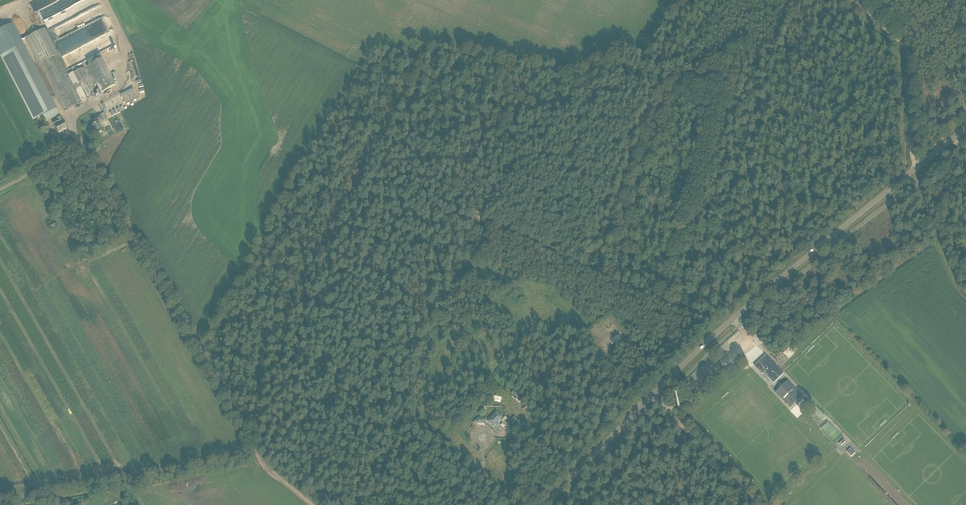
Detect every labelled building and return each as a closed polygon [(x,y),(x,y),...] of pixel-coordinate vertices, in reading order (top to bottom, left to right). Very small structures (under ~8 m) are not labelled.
[(44,20),(59,12),(57,8),(63,5),(63,6),(68,4),(67,3),(72,1),(72,3),(79,0),(43,0),(45,3),(43,4),(45,7),(39,9),(44,20)] [(0,30),(0,53),(34,120),(43,115),(46,121),(59,114),(56,108),(22,40),(13,23),(0,30)] [(132,25),(125,28),(130,39),(137,36),(132,25)] [(27,38),(64,112),(98,94),(84,68),(68,76),(44,29),(27,38)] [(116,85),(111,76),(97,84),(101,93),(116,85)] [(126,104),(139,98),(134,88),(121,94),(126,104)] [(107,113),(108,117),(122,112),(121,108),(107,113)] [(107,119),(104,113),(91,120),(94,125),(90,127),(92,131),(93,130),(94,131),(94,132),(96,136),(101,133),(102,136),(107,133),(104,129),(103,130),(100,124),(104,121),(107,119)] [(55,126),(59,132),(67,128),(61,117),(57,119),(58,120),(53,122),(55,125),(56,126),(55,126)] [(619,341),(621,344),(631,337),(628,334),(619,341)] [(754,366),(762,374),(764,373),(766,376),(774,383),(784,373),(780,370),(769,358),(766,355),(754,366)] [(791,407),(802,397),(787,382),(776,392),(791,407)] [(492,393),(491,400),(500,402),(502,395),(492,393)] [(826,417),(827,416),(816,404),(815,406),(826,417)] [(810,410),(822,421),(825,417),(814,406),(810,410)] [(496,411),(487,421),(493,427),(496,425),(497,426),(499,424),(498,423),(503,417),(496,411)] [(515,432),(522,425),(518,421),(511,428),(515,432)] [(850,448),(847,452),(851,457),(855,453),(850,448)]
